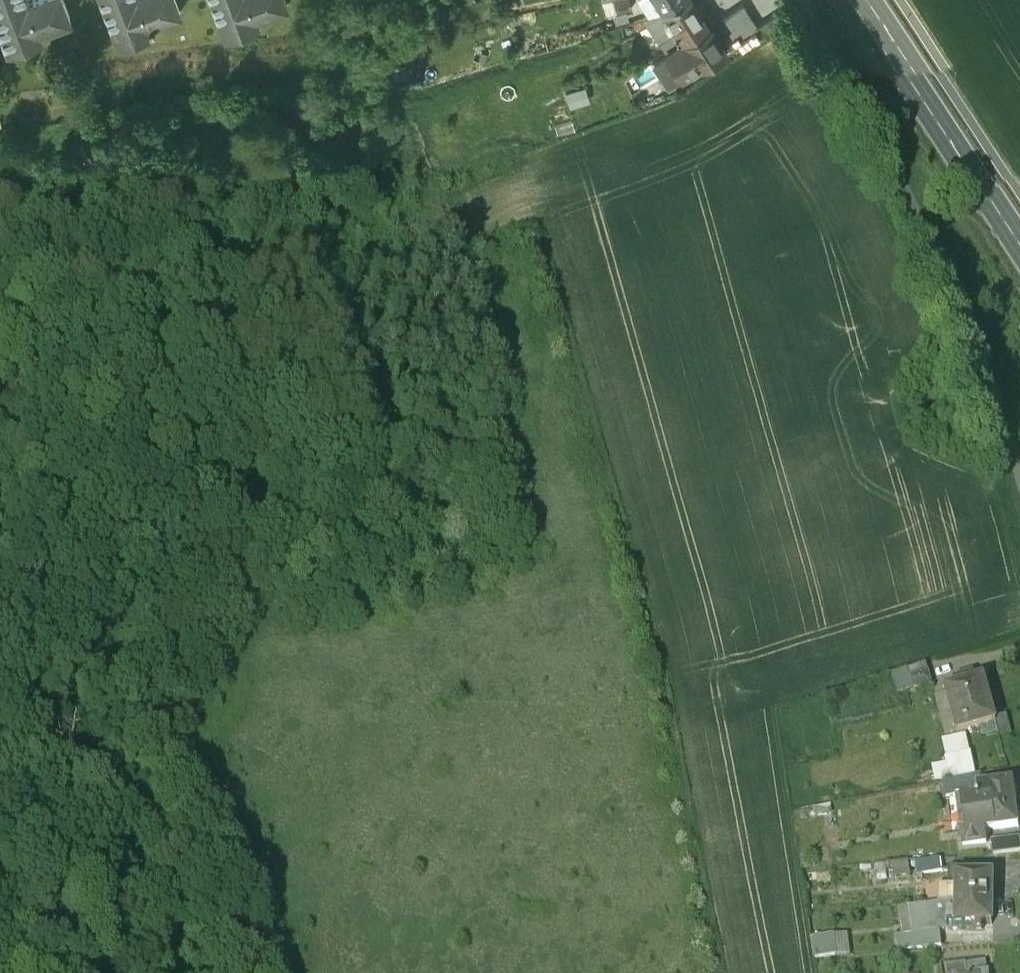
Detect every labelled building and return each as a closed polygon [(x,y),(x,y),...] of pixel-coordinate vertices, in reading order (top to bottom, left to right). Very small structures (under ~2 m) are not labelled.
[(7,54),(41,43),(38,35),(69,24),(60,0),(36,0),(27,3),(26,0),(0,0),(0,33),(7,54)] [(118,49),(151,37),(149,30),(179,20),(172,0),(100,0),(118,49)] [(226,44),(259,32),(256,24),(287,13),(282,0),(210,0),(226,44)] [(651,1),(647,4),(653,13),(658,10),(664,21),(691,4),(688,0),(651,0),(651,1)] [(691,4),(664,21),(646,27),(662,51),(677,41),(684,52),(711,35),(691,4)] [(631,6),(616,10),(619,22),(634,18),(631,6)] [(711,35),(684,52),(667,63),(683,88),(694,81),(693,80),(726,59),(711,35)] [(931,679),(928,668),(910,674),(913,685),(931,679)] [(945,684),(956,727),(994,717),(983,675),(974,677),(971,668),(956,671),(959,681),(945,684)] [(946,756),(934,757),(935,772),(975,768),(972,727),(944,729),(946,756)] [(988,791),(993,826),(1016,823),(1012,794),(1015,794),(1014,785),(1011,785),(1010,780),(990,782),(990,781),(982,782),(983,792),(988,791)] [(960,806),(952,807),(954,819),(962,818),(960,806)] [(991,837),(992,850),(1018,847),(1017,834),(991,837)] [(944,866),(943,854),(918,856),(919,868),(944,866)] [(956,897),(992,897),(992,883),(991,883),(991,872),(977,872),(977,866),(947,866),(947,883),(956,883),(956,897)] [(956,883),(947,883),(948,889),(922,889),(923,903),(956,899),(956,897),(956,883)] [(992,910),(992,897),(956,897),(956,899),(956,911),(947,911),(947,918),(947,928),(977,928),(977,922),(991,921),(991,910),(992,910)] [(956,911),(956,899),(923,903),(917,904),(919,921),(947,918),(947,911),(956,911)] [(902,932),(904,948),(941,944),(939,929),(902,932)] [(833,935),(811,937),(812,940),(815,959),(836,956),(833,935)]
